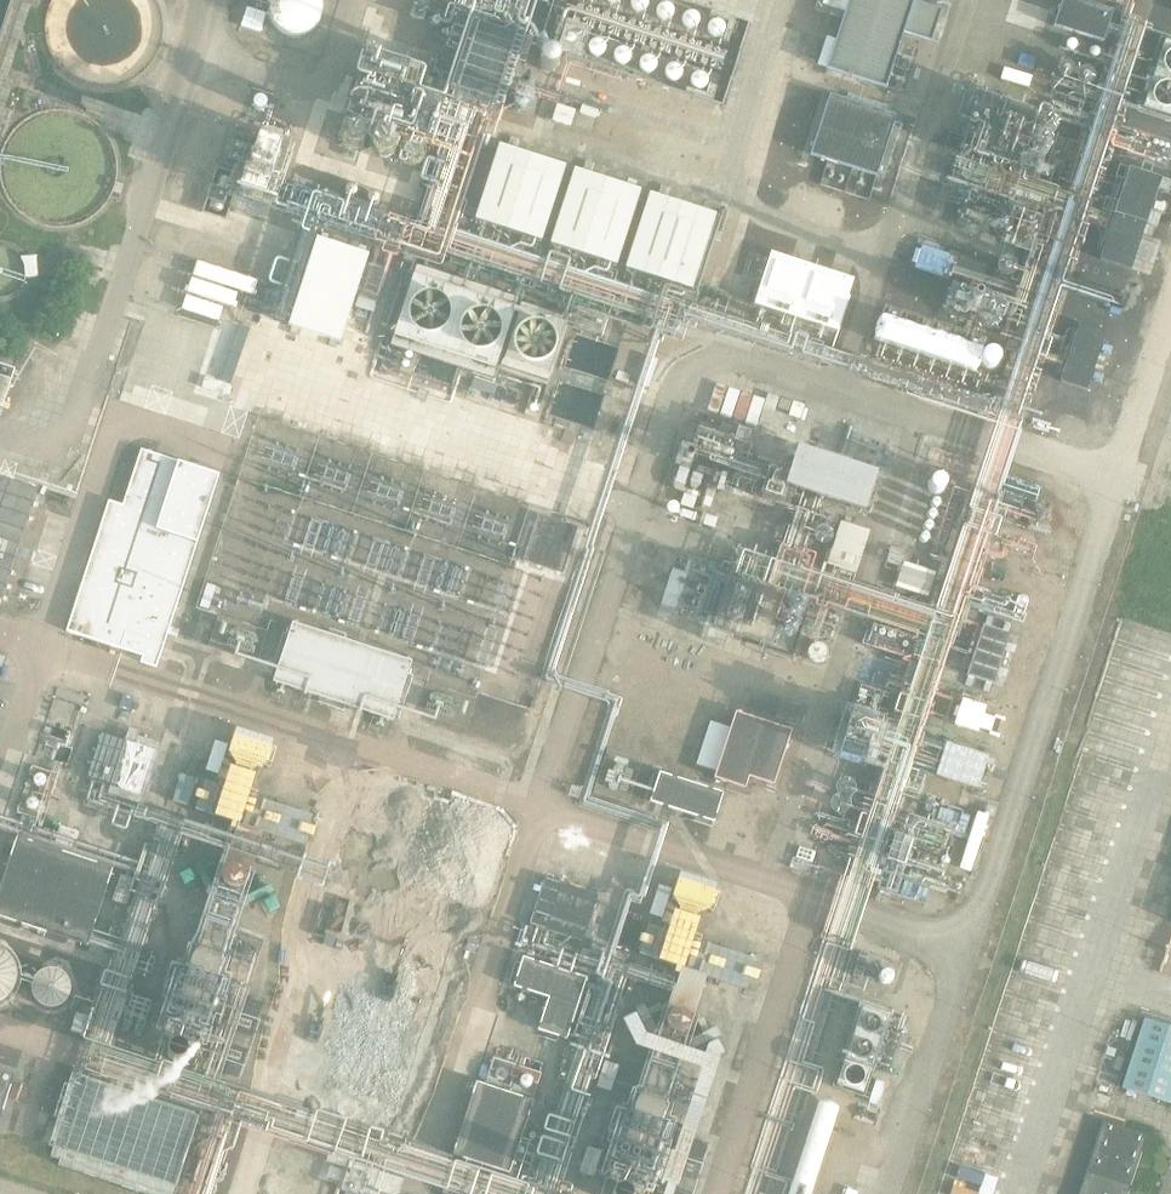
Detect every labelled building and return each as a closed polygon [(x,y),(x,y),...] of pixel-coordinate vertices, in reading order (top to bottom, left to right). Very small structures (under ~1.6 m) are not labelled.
[(280,33),(323,30),(320,0),(278,0),(280,33)] [(912,1),(912,0),(823,0),(822,5),(843,12),(826,68),(885,86),(902,32),(930,41),(940,10),(912,1)] [(1103,44),(1113,14),(1072,0),(1063,0),(1054,27),(1103,44)] [(1170,118),(1170,46),(1153,41),(1135,108),(1170,118)] [(830,96),(812,154),(878,175),(896,118),(830,96)] [(265,206),(288,212),(261,309),(292,318),(290,327),(300,330),(304,332),(344,343),(353,311),(365,291),(380,295),(388,265),(384,263),(399,237),(392,263),(411,231),(388,217),(385,228),(379,225),(383,209),(282,181),(291,152),(259,143),(244,168),(219,162),(207,206),(225,217),(234,202),(247,205),(263,215),(265,206)] [(542,243),(566,167),(499,146),(475,222),(542,243)] [(617,267),(641,191),(574,170),(550,246),(617,267)] [(1160,180),(1129,170),(1099,260),(1131,269),(1160,180)] [(693,291),(717,214),(650,193),(626,270),(693,291)] [(922,243),(915,264),(948,275),(955,253),(922,243)] [(929,366),(930,361),(940,363),(945,332),(882,321),(874,365),(897,369),(898,361),(929,366)] [(1104,332),(1077,324),(1059,381),(1088,390),(1104,332)] [(14,370),(0,365),(0,407),(2,408),(14,370)] [(962,372),(961,385),(959,409),(990,411),(993,374),(962,372)] [(701,429),(695,446),(737,459),(742,443),(701,429)] [(785,488),(866,513),(878,472),(797,447),(785,488)] [(86,620),(80,637),(119,650),(125,633),(164,645),(219,475),(141,450),(86,620)] [(44,514),(0,500),(0,596),(15,601),(18,593),(44,514)] [(843,520),(828,562),(857,573),(872,530),(843,520)] [(900,584),(931,590),(934,575),(904,569),(900,584)] [(710,629),(785,652),(801,598),(727,575),(710,629)] [(412,661),(292,622),(277,670),(310,680),(305,693),(361,711),(367,696),(397,705),(412,661)] [(967,676),(994,685),(1010,635),(983,626),(967,676)] [(980,729),(988,704),(964,696),(956,721),(980,729)] [(849,713),(837,755),(866,764),(879,721),(849,713)] [(792,730),(738,714),(733,729),(711,722),(698,765),(717,771),(714,780),(746,790),(750,776),(774,786),(792,730)] [(276,742),(243,731),(217,811),(235,817),(221,860),(245,868),(260,819),(299,832),(306,808),(260,793),(276,742)] [(101,734),(90,778),(139,794),(153,752),(101,734)] [(935,780),(978,794),(989,761),(945,747),(935,780)] [(657,772),(650,800),(714,823),(721,795),(657,772)] [(447,797),(414,787),(388,867),(406,873),(392,915),(416,923),(432,875),(470,887),(477,863),(431,848),(447,797)] [(0,897),(0,915),(90,944),(114,867),(19,837),(0,897)] [(88,857),(112,864),(115,855),(91,847),(88,857)] [(546,881),(533,924),(582,940),(596,897),(546,881)] [(21,967),(20,961),(19,957),(14,950),(8,946),(0,944),(0,989),(7,988),(14,983),(19,976),(21,967)] [(159,1012),(203,1028),(223,971),(179,956),(159,1012)] [(512,987),(547,999),(537,1032),(567,1042),(587,978),(521,957),(512,987)] [(76,988),(75,981),(71,974),(67,971),(63,969),(58,968),(50,969),(46,971),(42,974),(38,981),(37,988),(38,994),(42,1001),(45,1004),(50,1006),(56,1007),(63,1006),(68,1004),(71,1001),(75,994),(76,988)] [(846,1051),(879,1062),(898,1002),(866,992),(846,1051)] [(326,1066),(377,1086),(403,1020),(352,1000),(326,1066)] [(1122,1088),(1169,1103),(1170,1095),(1170,1025),(1144,1017),(1122,1088)] [(2,1127),(17,1074),(0,1069),(0,1126),(2,1127)] [(451,1156),(510,1175),(534,1101),(475,1082),(451,1156)] [(87,1083),(66,1151),(177,1187),(199,1118),(87,1083)] [(821,1100),(809,1144),(827,1149),(839,1105),(821,1100)] [(1078,1193),(1127,1193),(1146,1135),(1100,1121),(1078,1193)]
